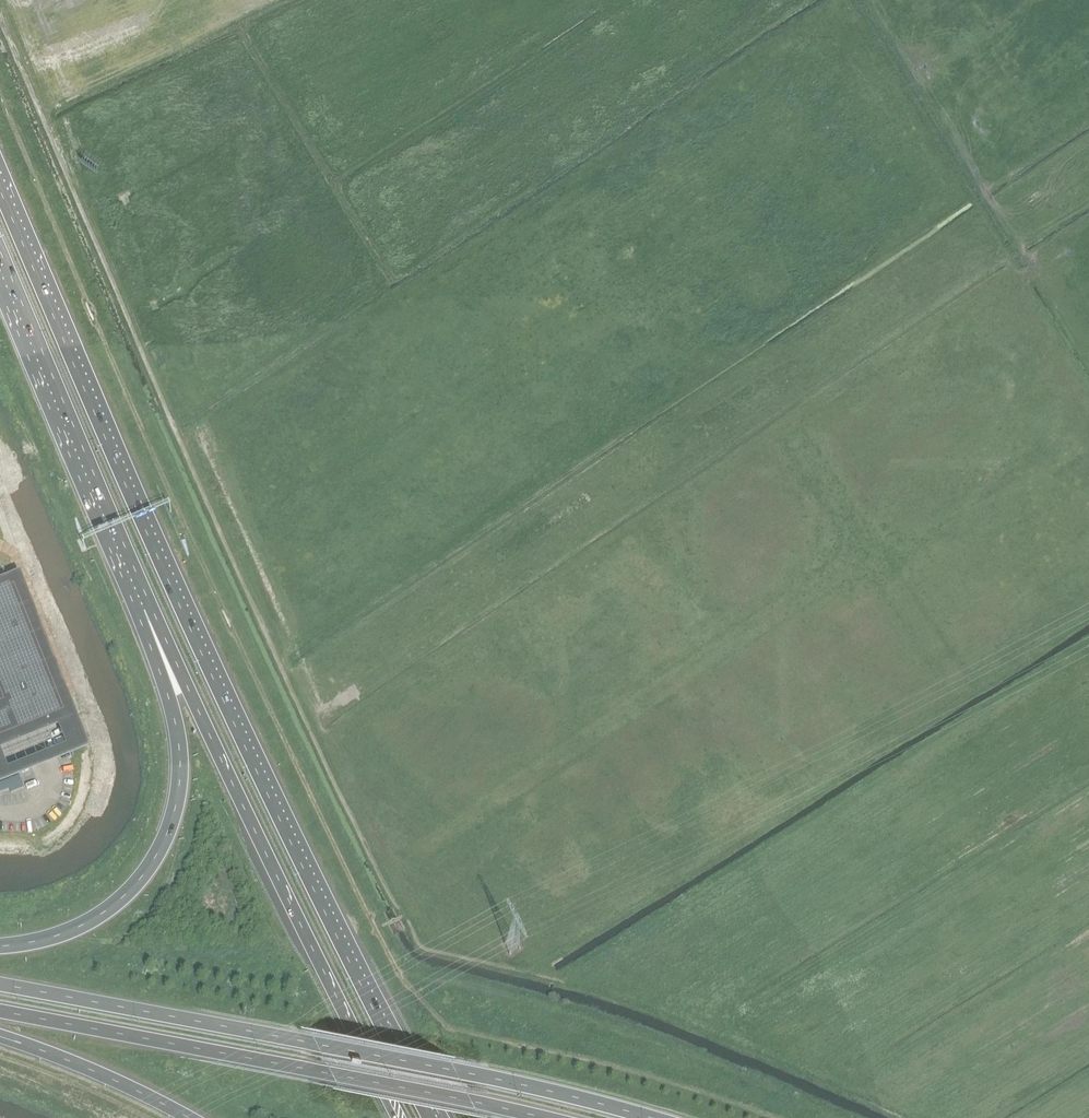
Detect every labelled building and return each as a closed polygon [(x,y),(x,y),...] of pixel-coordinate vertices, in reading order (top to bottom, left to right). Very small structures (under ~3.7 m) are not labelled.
[(30,729),(45,723),(30,684),(40,680),(8,601),(0,604),(0,741),(30,729)]
